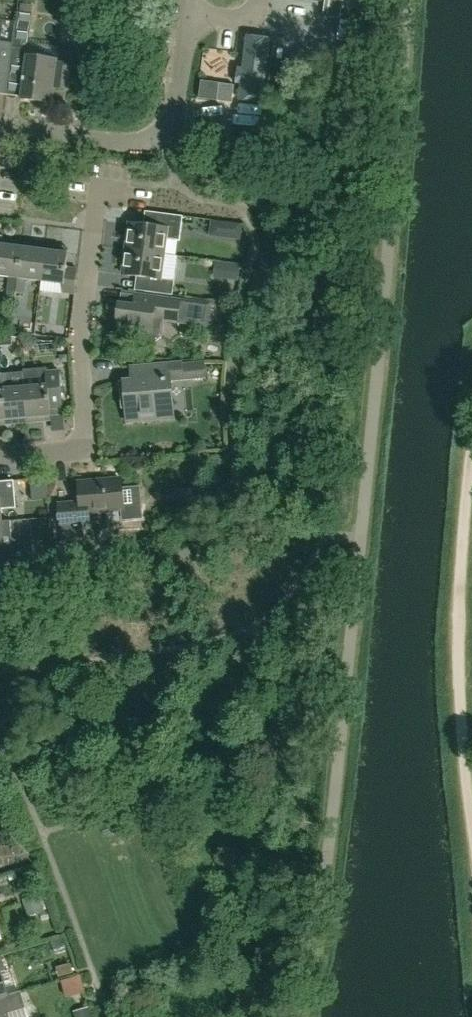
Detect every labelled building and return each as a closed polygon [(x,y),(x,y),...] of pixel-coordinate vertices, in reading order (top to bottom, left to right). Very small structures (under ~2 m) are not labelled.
[(58,46),(57,59),(27,55),(33,5),(21,4),(20,12),(17,11),(13,44),(9,75),(23,76),(20,99),(52,103),(54,88),(68,89),(73,48),(58,46)] [(9,75),(13,44),(0,42),(0,74),(9,75)] [(248,86),(261,89),(268,52),(255,50),(248,86)] [(249,101),(226,105),(227,113),(250,109),(249,101)] [(179,242),(181,230),(182,216),(155,213),(153,227),(129,224),(126,249),(164,254),(165,241),(179,242)] [(22,247),(16,246),(17,242),(0,240),(0,242),(0,276),(10,277),(8,292),(16,293),(22,247)] [(41,282),(45,246),(29,244),(28,248),(22,247),(16,293),(25,294),(27,280),(41,282)] [(74,294),(78,270),(66,268),(68,253),(62,252),(62,248),(45,246),(41,282),(64,285),(63,293),(74,294)] [(161,278),(164,254),(126,249),(123,275),(146,278),(144,291),(149,292),(169,294),(173,295),(174,280),(161,278)] [(169,297),(169,294),(149,292),(149,296),(144,296),(143,301),(141,301),(138,304),(138,307),(119,305),(116,328),(141,331),(139,342),(154,343),(163,338),(165,322),(179,324),(183,299),(169,297)] [(194,326),(213,326),(213,313),(194,313),(194,326)] [(170,379),(183,378),(183,377),(191,377),(191,378),(205,377),(204,363),(182,365),(182,363),(144,366),(145,379),(119,381),(122,408),(126,408),(127,422),(153,419),(152,406),(173,404),(170,379)] [(62,408),(59,376),(59,371),(45,372),(45,374),(24,376),(28,423),(51,421),(50,409),(62,408)] [(28,423),(24,376),(23,374),(9,375),(9,374),(1,375),(5,425),(28,423)] [(139,488),(122,489),(121,480),(79,483),(80,502),(59,504),(61,525),(63,525),(65,540),(85,538),(84,523),(89,523),(88,512),(122,509),(123,520),(142,518),(139,488)] [(11,522),(11,520),(1,521),(0,509),(16,508),(14,481),(0,482),(0,523),(11,522)] [(11,522),(0,523),(0,566),(35,563),(34,545),(20,546),(20,544),(13,537),(11,522)] [(71,992),(89,988),(86,973),(68,977),(71,992)] [(26,1008),(21,992),(7,996),(0,999),(0,1016),(28,1016),(26,1008)]
